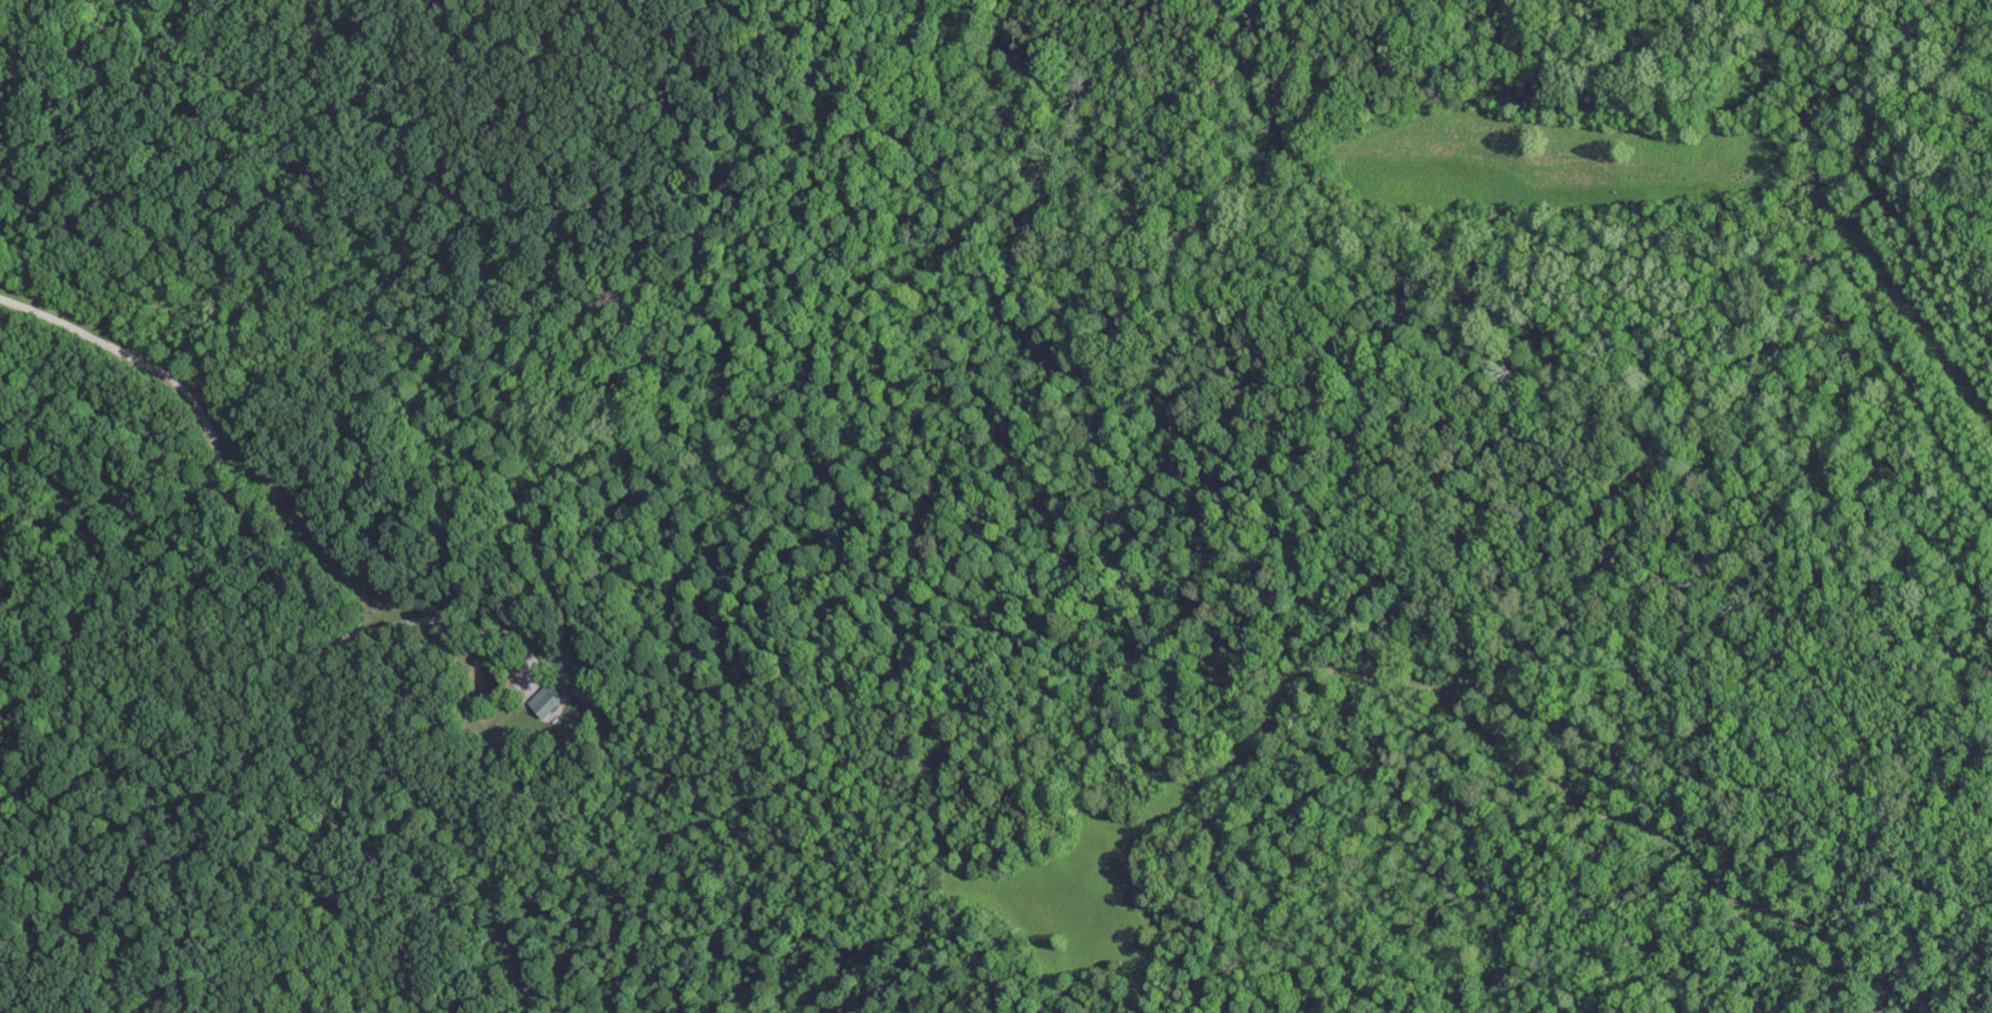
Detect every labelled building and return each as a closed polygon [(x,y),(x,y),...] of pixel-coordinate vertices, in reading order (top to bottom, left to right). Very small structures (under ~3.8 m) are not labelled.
[(529,703),(544,719),(566,698),(552,682),(529,703)]
